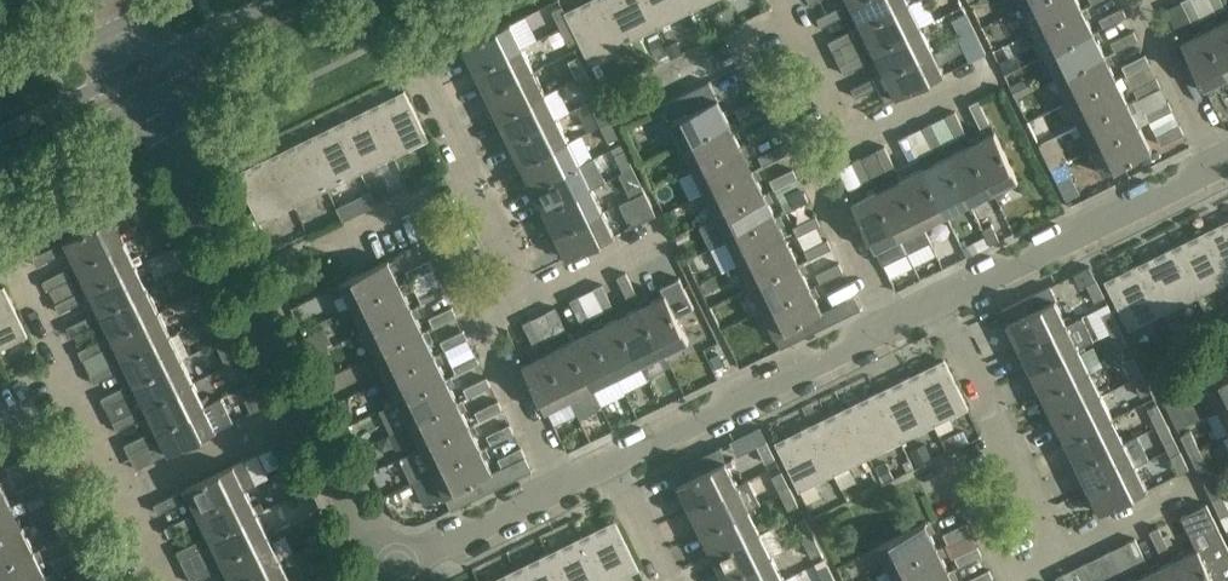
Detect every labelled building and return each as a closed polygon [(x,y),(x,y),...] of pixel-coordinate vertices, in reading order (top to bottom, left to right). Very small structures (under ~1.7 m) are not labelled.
[(576,42),(579,40),(589,61),(590,60),(588,55),(602,48),(604,53),(624,44),(621,39),(622,39),(603,0),(591,0),(593,4),(569,16),(566,11),(565,12),(570,23),(567,24),(576,42)] [(622,39),(621,39),(624,44),(629,53),(643,46),(638,37),(657,27),(655,22),(644,0),(603,0),(622,39)] [(655,22),(669,15),(671,20),(691,11),(685,0),(644,0),(655,22)] [(691,11),(688,6),(700,0),(685,0),(691,11)] [(910,2),(914,0),(855,0),(850,3),(861,26),(910,2)] [(1022,8),(1039,0),(1018,0),(1022,8)] [(1034,32),(1082,8),(1078,0),(1039,0),(1022,8),(1034,32)] [(1192,0),(1182,0),(1192,23),(1201,19),(1192,0)] [(1221,0),(1210,0),(1216,12),(1224,8),(1221,0)] [(752,13),(745,1),(732,8),(739,21),(752,13)] [(861,26),(873,49),(921,26),(910,2),(861,26)] [(552,10),(561,28),(567,24),(570,23),(565,12),(562,6),(552,10)] [(844,16),(840,7),(817,18),(821,27),(844,16)] [(1100,18),(1104,27),(1126,16),(1122,7),(1100,18)] [(739,24),(731,8),(722,13),(730,28),(739,24)] [(1082,8),(1034,32),(1045,55),(1094,32),(1082,8)] [(1206,29),(1227,74),(1227,18),(1206,29)] [(474,70),(523,46),(511,22),(463,46),(474,70)] [(576,42),(567,24),(561,28),(569,45),(576,42)] [(933,49),(921,26),(873,49),(884,72),(852,88),(852,89),(884,73),(933,49)] [(1206,29),(1182,41),(1205,89),(1227,78),(1227,74),(1206,29)] [(855,39),(851,30),(829,41),(833,50),(855,39)] [(960,37),(972,60),(986,54),(974,30),(961,36),(960,37)] [(1138,40),(1134,31),(1111,42),(1115,51),(1138,40)] [(1045,55),(1057,79),(1106,55),(1094,32),(1045,55)] [(650,39),(657,54),(668,48),(661,34),(650,39)] [(683,50),(678,40),(668,45),(673,55),(683,50)] [(534,70),(523,46),(474,70),(486,93),(534,70)] [(945,73),(933,49),(884,73),(852,89),(856,97),(878,86),(886,102),(945,73)] [(867,62),(863,54),(840,65),(844,74),(867,62)] [(1122,65),(1127,74),(1149,63),(1145,54),(1122,65)] [(568,60),(577,78),(587,73),(579,55),(568,60)] [(1057,79),(1069,102),(1117,79),(1106,55),(1057,79)] [(534,70),(486,93),(497,117),(546,93),(534,70)] [(587,73),(577,78),(585,95),(595,90),(587,73)] [(1161,86),(1157,78),(1134,89),(1138,98),(1161,86)] [(1069,102),(1080,126),(1129,102),(1117,79),(1069,102)] [(1020,80),(1010,85),(1016,98),(1026,93),(1020,80)] [(371,106),(371,107),(395,156),(393,150),(407,144),(409,149),(429,139),(405,90),(395,95),(398,100),(374,112),(371,106)] [(682,146),(730,122),(718,98),(698,108),(689,91),(661,104),(682,146)] [(546,93),(497,117),(509,140),(557,117),(546,93)] [(763,107),(758,98),(736,109),(740,118),(763,107)] [(990,123),(978,100),(970,104),(981,127),(990,123)] [(1172,110),(1168,101),(1145,112),(1150,121),(1172,110)] [(592,106),(600,125),(609,120),(601,102),(592,106)] [(1129,102),(1080,126),(1091,149),(1140,125),(1129,102)] [(338,123),(362,172),(359,167),(373,160),(376,165),(395,156),(371,107),(362,111),(364,116),(340,128),(338,123)] [(957,138),(966,134),(955,111),(946,115),(957,138)] [(569,140),(557,117),(509,140),(521,164),(569,140)] [(609,120),(600,125),(608,142),(618,138),(609,120)] [(693,170),(742,146),(730,122),(682,146),(693,170)] [(774,130),(770,122),(747,132),(751,141),(774,130)] [(331,133),(307,145),(326,183),(340,176),(342,181),(362,172),(338,123),(328,127),(331,133)] [(942,145),(931,123),(923,127),(934,149),(942,145)] [(1184,133),(1179,124),(1157,136),(1161,145),(1184,133)] [(1152,150),(1140,125),(1091,149),(1103,173),(1152,150)] [(970,144),(994,192),(1018,181),(995,132),(970,144)] [(919,157),(908,134),(899,138),(910,161),(919,157)] [(326,183),(307,145),(304,139),(295,144),(297,149),(274,161),(293,200),(306,193),(309,198),(328,188),(326,183)] [(532,187),(581,164),(569,140),(521,164),(532,187)] [(970,144),(947,155),(971,204),(994,192),(970,144)] [(786,154),(781,145),(759,156),(763,165),(786,154)] [(705,193),(753,169),(742,146),(693,170),(705,193)] [(896,168),(884,146),(876,150),(887,173),(896,168)] [(615,154),(623,172),(633,167),(625,149),(615,154)] [(971,204),(947,155),(923,167),(947,215),(971,204)] [(292,200),(293,200),(274,161),(273,161),(271,156),(261,160),(264,166),(240,177),(237,172),(236,173),(260,222),(261,221),(259,216),(273,209),(275,214),(295,205),(292,200)] [(872,180),(861,157),(852,161),(863,184),(872,180)] [(1066,162),(1051,169),(1057,180),(1071,174),(1066,162)] [(544,211),(592,187),(581,164),(532,187),(544,211)] [(619,174),(628,191),(642,184),(633,167),(623,172),(619,174)] [(947,215),(923,167),(900,178),(924,227),(947,215)] [(753,169),(705,193),(716,217),(765,193),(753,169)] [(797,177),(793,169),(770,179),(775,188),(797,177)] [(368,183),(375,196),(389,189),(383,175),(368,183)] [(923,227),(924,227),(900,178),(877,190),(900,238),(907,253),(931,241),(923,227)] [(603,210),(592,187),(544,211),(555,234),(603,210)] [(619,203),(631,227),(660,213),(648,189),(619,203)] [(900,238),(877,190),(852,202),(883,264),(907,253),(900,238)] [(808,200),(804,192),(782,203),(786,211),(808,200)] [(765,193),(716,217),(728,240),(776,216),(765,193)] [(361,209),(355,198),(337,207),(342,218),(361,209)] [(615,235),(603,210),(555,234),(567,258),(615,235)] [(65,240),(77,264),(125,241),(113,216),(65,240)] [(728,240),(739,263),(787,239),(776,216),(728,240)] [(820,224),(816,216),(793,227),(798,235),(820,224)] [(992,227),(984,231),(986,235),(991,245),(999,241),(992,227)] [(1209,236),(1207,231),(1206,231),(1227,275),(1227,227),(1209,236)] [(47,230),(35,236),(43,252),(55,245),(47,230)] [(1206,231),(1197,235),(1200,241),(1176,252),(1173,247),(1197,296),(1195,291),(1209,284),(1211,289),(1227,281),(1227,275),(1206,231)] [(962,247),(967,256),(991,245),(986,235),(962,247)] [(787,239),(739,263),(751,287),(799,263),(787,239)] [(831,248),(827,239),(805,250),(809,259),(831,248)] [(88,288),(136,264),(125,241),(77,264),(88,288)] [(60,254),(55,245),(43,252),(33,257),(37,265),(60,254)] [(1140,263),(1139,263),(1161,307),(1175,301),(1178,306),(1197,296),(1173,247),(1164,251),(1167,257),(1143,269),(1140,263)] [(340,282),(352,306),(400,282),(388,258),(340,282)] [(433,268),(429,259),(406,270),(411,279),(433,268)] [(799,263),(751,287),(762,310),(811,287),(799,263)] [(843,271),(839,263),(816,274),(821,282),(843,271)] [(1144,322),(1164,313),(1161,307),(1139,263),(1131,268),(1133,273),(1109,285),(1106,279),(1105,280),(1129,330),(1130,329),(1128,324),(1142,317),(1144,322)] [(148,288),(136,264),(88,288),(100,311),(148,288)] [(70,278),(66,269),(44,280),(48,288),(70,278)] [(637,295),(626,272),(617,277),(629,299),(637,295)] [(665,293),(641,305),(665,353),(689,341),(677,317),(694,309),(679,279),(662,287),(665,293)] [(1105,296),(1096,279),(1087,284),(1095,301),(1105,296)] [(352,306),(363,329),(412,306),(400,282),(352,306)] [(445,292),(441,283),(418,294),(422,303),(445,292)] [(613,307),(602,284),(594,288),(605,311),(613,307)] [(6,340),(8,344),(28,335),(4,286),(0,288),(0,342),(6,340)] [(1019,347),(1067,323),(1049,286),(1033,294),(1002,309),(1009,322),(1007,323),(1019,347)] [(829,324),(811,287),(762,310),(774,335),(781,348),(829,324)] [(100,311),(111,335),(159,311),(148,288),(100,311)] [(81,301),(77,293),(56,303),(60,312),(81,301)] [(590,318),(579,296),(570,300),(581,322),(590,318)] [(617,317),(641,365),(665,353),(641,305),(617,317)] [(363,329),(375,353),(423,329),(412,306),(363,329)] [(456,315),(452,306),(429,317),(434,326),(456,315)] [(566,330),(555,307),(547,311),(558,334),(566,330)] [(1110,332),(1120,327),(1111,309),(1101,315),(1110,332)] [(111,335),(123,358),(171,335),(159,311),(111,335)] [(93,325),(89,316),(67,327),(71,335),(93,325)] [(1082,316),(1067,324),(1067,323),(1019,347),(1030,371),(1079,347),(1094,340),(1082,316)] [(617,317),(594,328),(618,376),(641,365),(617,317)] [(1185,330),(1179,317),(1168,322),(1175,335),(1185,330)] [(543,341),(532,319),(523,323),(534,345),(543,341)] [(207,327),(214,341),(228,334),(221,320),(207,327)] [(1153,328),(1159,342),(1173,335),(1167,322),(1153,328)] [(1128,344),(1120,327),(1110,332),(1119,349),(1128,344)] [(618,376),(594,328),(571,339),(594,388),(618,376)] [(375,353),(387,377),(435,353),(423,329),(375,353)] [(468,339),(464,330),(441,341),(445,350),(468,339)] [(216,343),(226,365),(244,356),(234,334),(216,343)] [(171,335),(123,358),(134,382),(182,358),(171,335)] [(594,388),(571,339),(547,351),(571,399),(594,388)] [(104,348),(100,340),(79,350),(83,359),(104,348)] [(1079,347),(1030,371),(1042,394),(1090,370),(1079,347)] [(547,411),(571,399),(547,351),(523,363),(547,411)] [(387,377),(398,401),(447,377),(435,353),(387,377)] [(479,362),(475,353),(452,364),(457,373),(479,362)] [(1132,379),(1143,374),(1134,356),(1124,361),(1132,379)] [(194,381),(182,358),(134,382),(146,405),(194,381)] [(910,376),(934,424),(935,424),(933,419),(947,412),(949,417),(969,408),(945,359),(935,363),(938,369),(914,381),(911,375),(910,376)] [(116,372),(112,363),(90,374),(94,382),(116,372)] [(1053,418),(1102,394),(1090,370),(1042,394),(1053,418)] [(1151,391),(1143,374),(1132,379),(1141,396),(1151,391)] [(1227,404),(1227,374),(1207,385),(1219,409),(1227,404)] [(877,392),(901,441),(899,436),(913,429),(915,434),(934,424),(910,376),(902,380),(904,385),(880,397),(877,392)] [(398,401),(410,425),(458,401),(447,377),(398,401)] [(491,385),(487,377),(464,388),(468,397),(491,385)] [(194,381),(146,405),(157,429),(205,405),(194,381)] [(366,388),(369,396),(380,390),(376,383),(366,388)] [(128,395),(123,387),(102,397),(106,406),(128,395)] [(844,408),(843,408),(867,457),(868,457),(865,452),(880,445),(882,450),(901,441),(877,392),(868,396),(871,402),(846,413),(844,408)] [(1053,418),(1065,441),(1113,417),(1102,394),(1053,418)] [(502,409),(498,400),(476,411),(480,420),(502,409)] [(1184,417),(1176,400),(1166,405),(1175,422),(1184,417)] [(410,425),(421,448),(470,424),(458,401),(410,425)] [(1147,408),(1156,426),(1166,421),(1157,403),(1147,408)] [(1219,409),(1227,428),(1227,404),(1219,409)] [(217,429),(205,405),(157,429),(169,453),(217,429)] [(810,425),(834,474),(834,473),(832,468),(846,462),(848,467),(867,457),(843,408),(834,413),(837,418),(813,430),(810,425)] [(139,419),(135,410),(113,421),(117,429),(139,419)] [(582,421),(591,439),(610,430),(601,411),(582,421)] [(1065,441),(1076,465),(1125,441),(1113,417),(1065,441)] [(1166,421),(1156,426),(1164,443),(1174,438),(1166,421)] [(409,454),(420,477),(433,471),(481,447),(470,424),(421,448),(409,454)] [(514,433),(510,424),(487,435),(491,444),(514,433)] [(815,483),(834,474),(810,425),(801,429),(804,435),(779,446),(777,441),(775,442),(799,491),(801,490),(798,485),(812,478),(815,483)] [(388,434),(396,450),(411,442),(404,427),(388,434)] [(1181,435),(1190,453),(1199,448),(1190,430),(1181,435)] [(151,442),(147,433),(125,444),(129,453),(151,442)] [(942,439),(948,451),(961,445),(955,433),(942,439)] [(776,458),(767,440),(756,445),(765,463),(776,458)] [(1088,488),(1136,464),(1125,441),(1076,465),(1088,488)] [(926,442),(909,450),(916,464),(932,456),(926,442)] [(481,447),(433,471),(452,509),(500,486),(488,461),(481,447)] [(525,456),(521,447),(498,458),(503,467),(525,456)] [(1190,453),(1201,476),(1215,469),(1210,471),(1199,448),(1190,453)] [(1189,468),(1181,451),(1171,456),(1180,473),(1189,468)] [(33,464),(28,456),(6,467),(10,475),(33,464)] [(198,511),(198,512),(246,488),(258,483),(246,458),(186,488),(198,511)] [(903,462),(907,471),(914,468),(909,459),(903,462)] [(689,508),(738,484),(726,460),(677,484),(689,508)] [(876,466),(883,481),(894,476),(887,461),(876,466)] [(1136,464),(1088,488),(1100,512),(1148,488),(1136,464)] [(1201,476),(1213,500),(1222,495),(1222,494),(1226,492),(1215,469),(1201,476)] [(771,475),(780,493),(790,489),(782,470),(771,475)] [(44,488),(40,479),(18,490),(22,498),(44,488)] [(738,484),(689,508),(701,532),(749,508),(754,506),(760,503),(749,479),(738,484)] [(12,503),(0,480),(0,509),(12,503)] [(246,488),(198,512),(209,535),(258,512),(264,509),(261,501),(254,505),(246,488)] [(790,489),(780,493),(789,510),(799,505),(790,489)] [(181,502),(177,493),(154,504),(158,513),(181,502)] [(1213,500),(1221,517),(1227,513),(1227,506),(1222,495),(1213,500)] [(23,527),(12,503),(0,509),(0,538),(23,527)] [(56,511),(51,503),(30,513),(34,522),(56,511)] [(1174,559),(1184,580),(1227,580),(1227,547),(1206,503),(1181,516),(1196,548),(1174,559)] [(701,532),(712,555),(761,531),(751,512),(756,510),(754,506),(749,508),(701,532)] [(209,535),(221,559),(269,535),(258,512),(209,535)] [(314,519),(323,537),(331,534),(322,515),(314,519)] [(191,525),(187,517),(165,527),(169,536),(191,525)] [(794,522),(803,540),(814,535),(805,517),(794,522)] [(581,536),(603,580),(604,580),(603,580),(617,573),(620,578),(639,569),(615,520),(606,525),(608,530),(584,542),(582,536),(581,536)] [(877,546),(889,570),(938,546),(926,522),(877,546)] [(970,530),(966,522),(944,533),(948,541),(970,530)] [(67,535),(63,526),(41,537),(45,545),(67,535)] [(1169,549),(1159,526),(1150,531),(1161,553),(1169,549)] [(35,550),(23,527),(0,538),(0,567),(35,550)] [(772,555),(761,531),(712,555),(724,579),(772,555)] [(232,580),(235,580),(281,559),(269,535),(221,559),(232,580)] [(814,535),(803,540),(811,558),(822,552),(814,535)] [(581,536),(572,541),(575,546),(551,558),(562,580),(603,580),(581,536)] [(1146,561),(1135,538),(1126,542),(1137,565),(1146,561)] [(203,549),(199,540),(177,551),(181,559),(203,549)] [(938,546),(889,570),(895,580),(926,580),(949,570),(938,546)] [(982,554),(978,546),(955,557),(959,565),(982,554)] [(1123,572),(1111,549),(1103,554),(1114,576),(1123,572)] [(35,550),(0,567),(0,580),(31,580),(46,574),(35,550)] [(79,558),(74,550),(53,560),(57,569),(79,558)] [(551,558),(548,553),(539,557),(541,563),(518,574),(521,580),(562,580),(551,558)] [(772,555),(724,579),(725,580),(779,580),(784,578),(772,555)] [(333,563),(338,571),(347,566),(343,558),(333,563)] [(825,558),(815,564),(823,580),(836,580),(825,558)] [(235,580),(292,580),(281,559),(235,580)] [(1150,571),(1155,580),(1184,580),(1174,559),(1150,571)] [(1088,561),(1079,565),(1087,580),(1098,580),(1088,561)] [(210,564),(188,574),(192,580),(196,580),(214,572),(210,564)] [(518,574),(517,574),(515,569),(505,574),(508,579),(504,580),(521,580),(518,574)] [(989,569),(966,580),(967,580),(986,580),(993,577),(989,569)] [(949,570),(926,580),(955,580),(949,570)] [(1150,571),(1129,580),(1155,580),(1150,571)] [(1064,572),(1056,577),(1058,580),(1069,580),(1064,572)]
